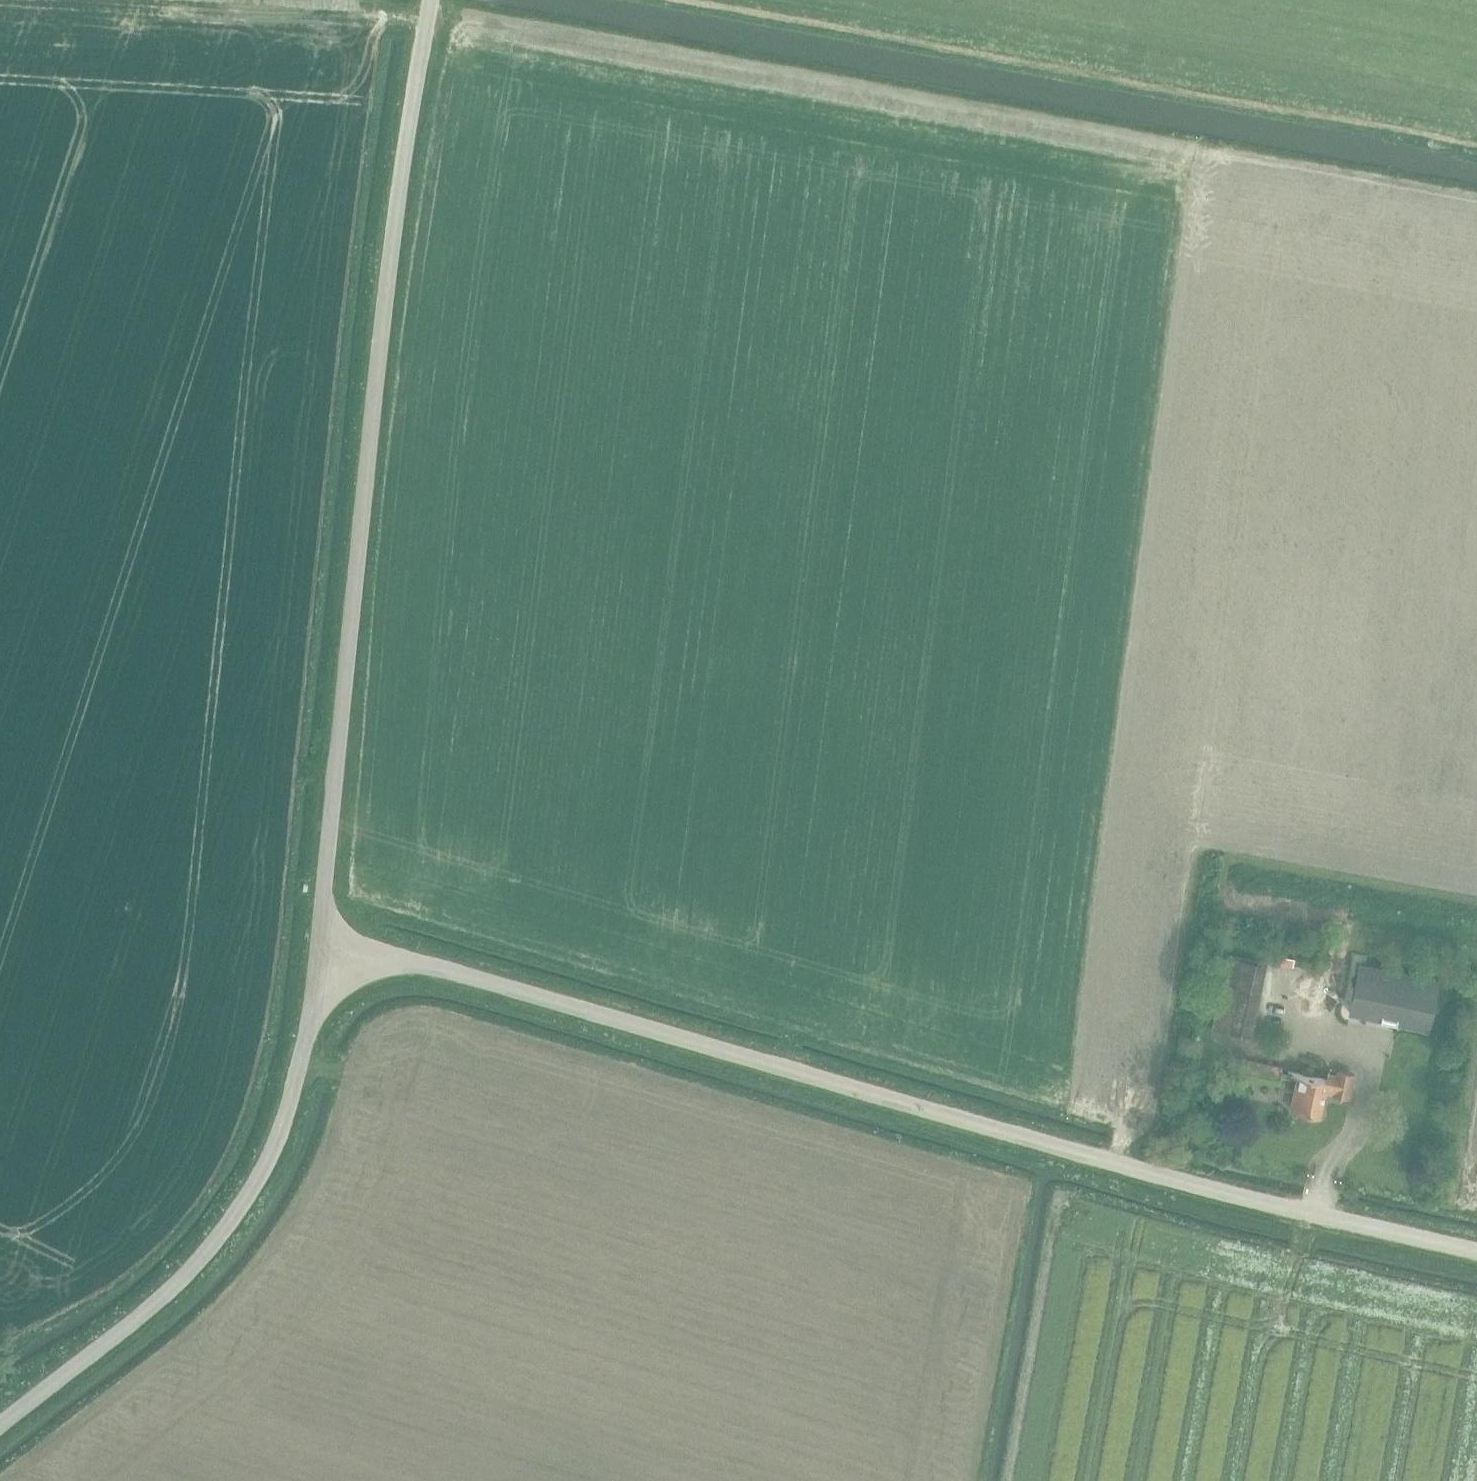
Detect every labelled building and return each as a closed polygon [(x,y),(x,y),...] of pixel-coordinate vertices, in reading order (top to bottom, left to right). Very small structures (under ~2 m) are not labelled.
[(1430,1010),(1440,961),(1360,945),(1350,993),(1430,1010)] [(1213,1027),(1252,1036),(1268,962),(1229,953),(1213,1027)] [(1276,961),(1293,965),(1294,957),(1278,953),(1276,961)] [(1337,1070),(1336,1074),(1328,1072),(1339,1024),(1300,1016),(1288,1071),(1297,1073),(1290,1106),(1320,1112),(1325,1089),(1332,1091),(1348,1095),(1353,1074),(1337,1070)] [(1239,1078),(1276,1086),(1280,1066),(1243,1058),(1239,1078)]
